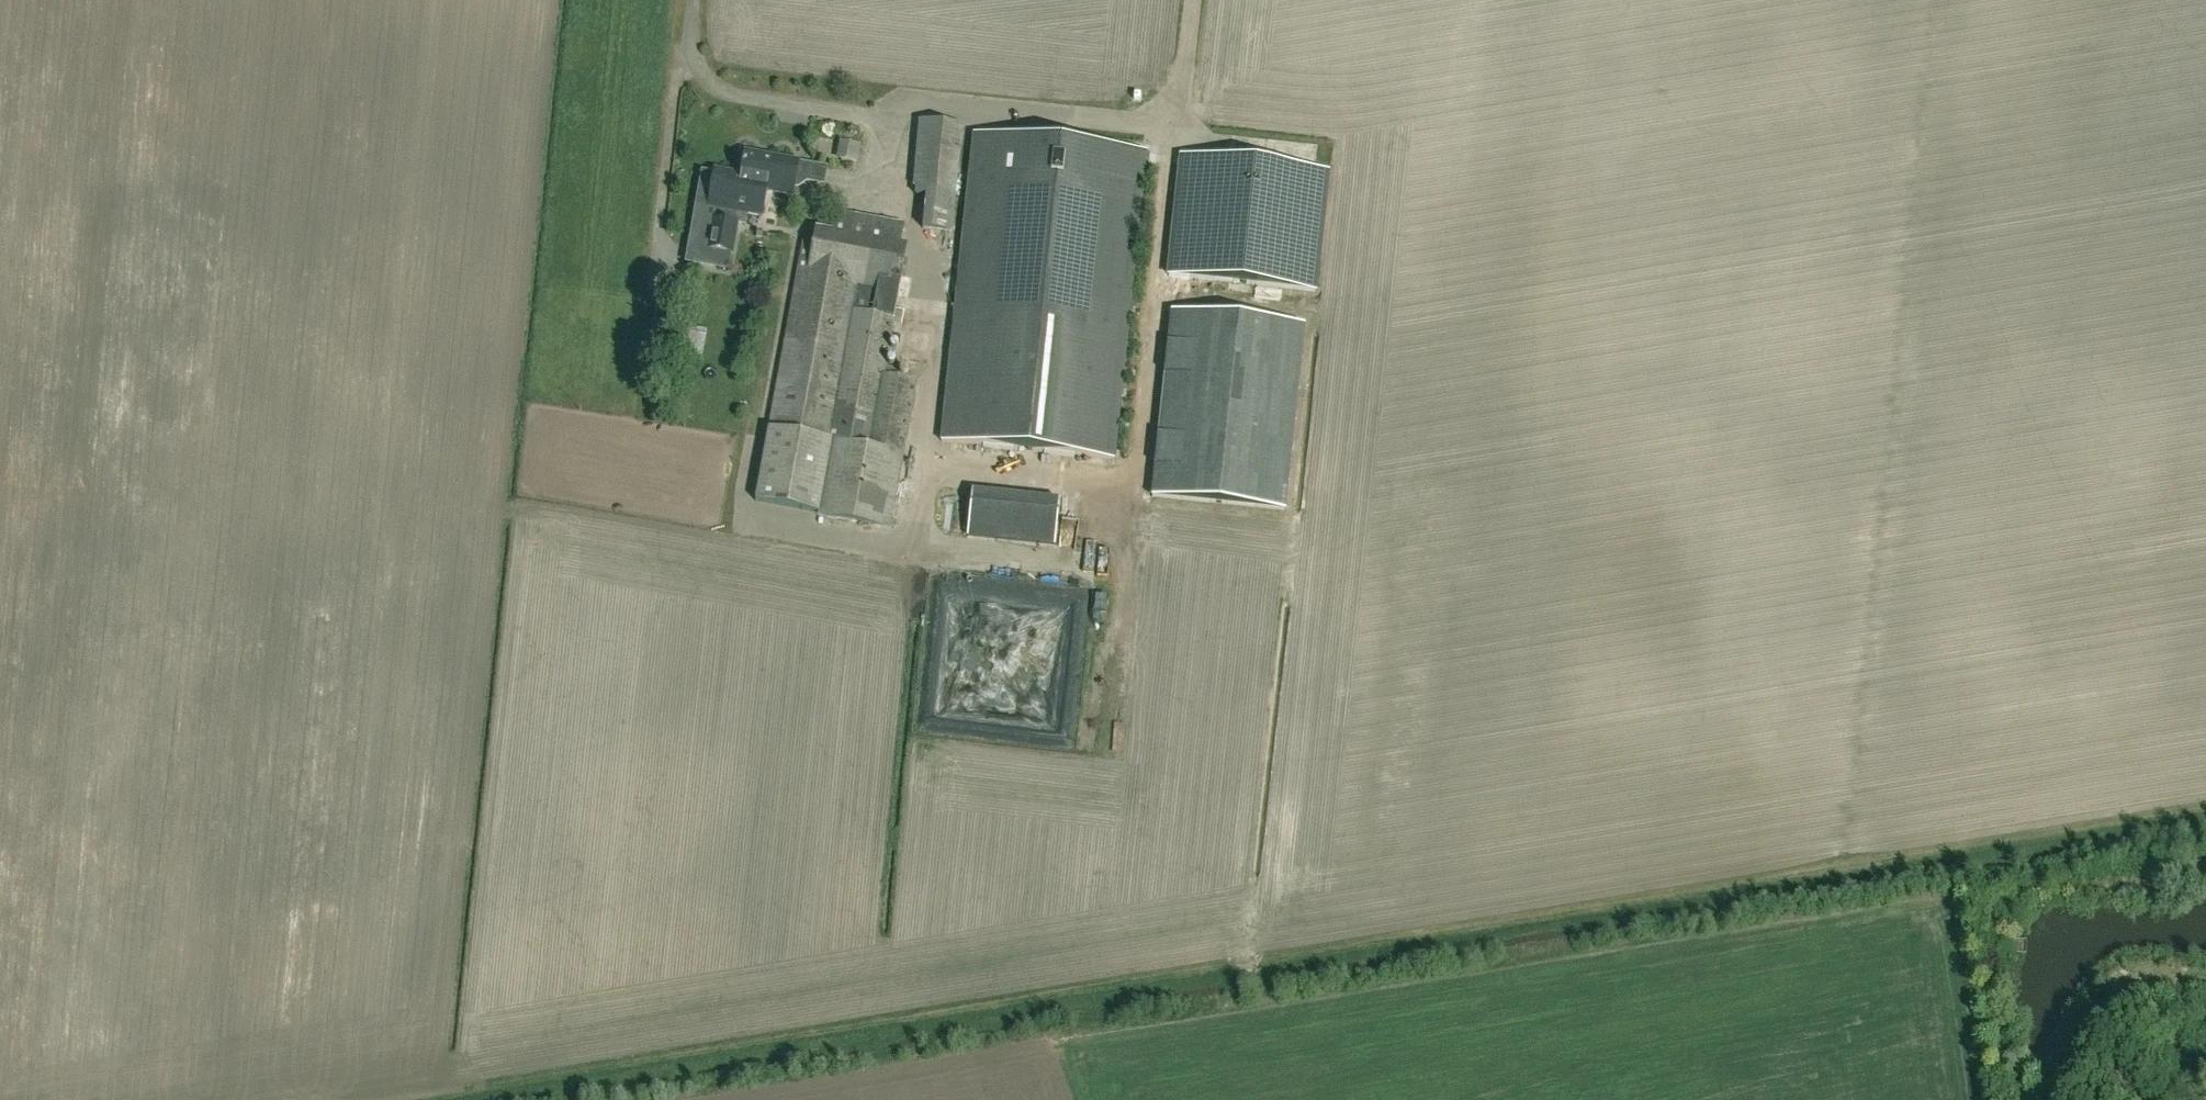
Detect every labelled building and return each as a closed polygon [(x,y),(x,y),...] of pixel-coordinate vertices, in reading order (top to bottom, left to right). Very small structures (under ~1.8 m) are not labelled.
[(922,230),(952,234),(955,210),(964,125),(919,120),(913,187),(916,187),(915,196),(925,197),(922,230)] [(958,442),(1114,459),(1146,152),(974,134),(941,440),(958,442)] [(737,212),(762,216),(767,190),(793,195),(799,162),(746,151),(742,175),(719,170),(718,174),(706,172),(700,204),(721,208),(719,220),(716,220),(711,249),(719,250),(716,267),(727,269),(730,252),(730,253),(737,212)] [(1315,292),(1328,171),(1266,165),(1267,155),(1230,151),(1229,161),(1181,156),(1168,276),(1315,292)] [(899,246),(903,225),(837,213),(833,232),(817,229),(814,243),(804,242),(768,428),(755,501),(888,526),(916,381),(884,375),(906,247),(899,246)] [(926,310),(928,297),(901,292),(898,306),(926,310)] [(1284,511),(1304,325),(1171,311),(1151,497),(1284,511)]
